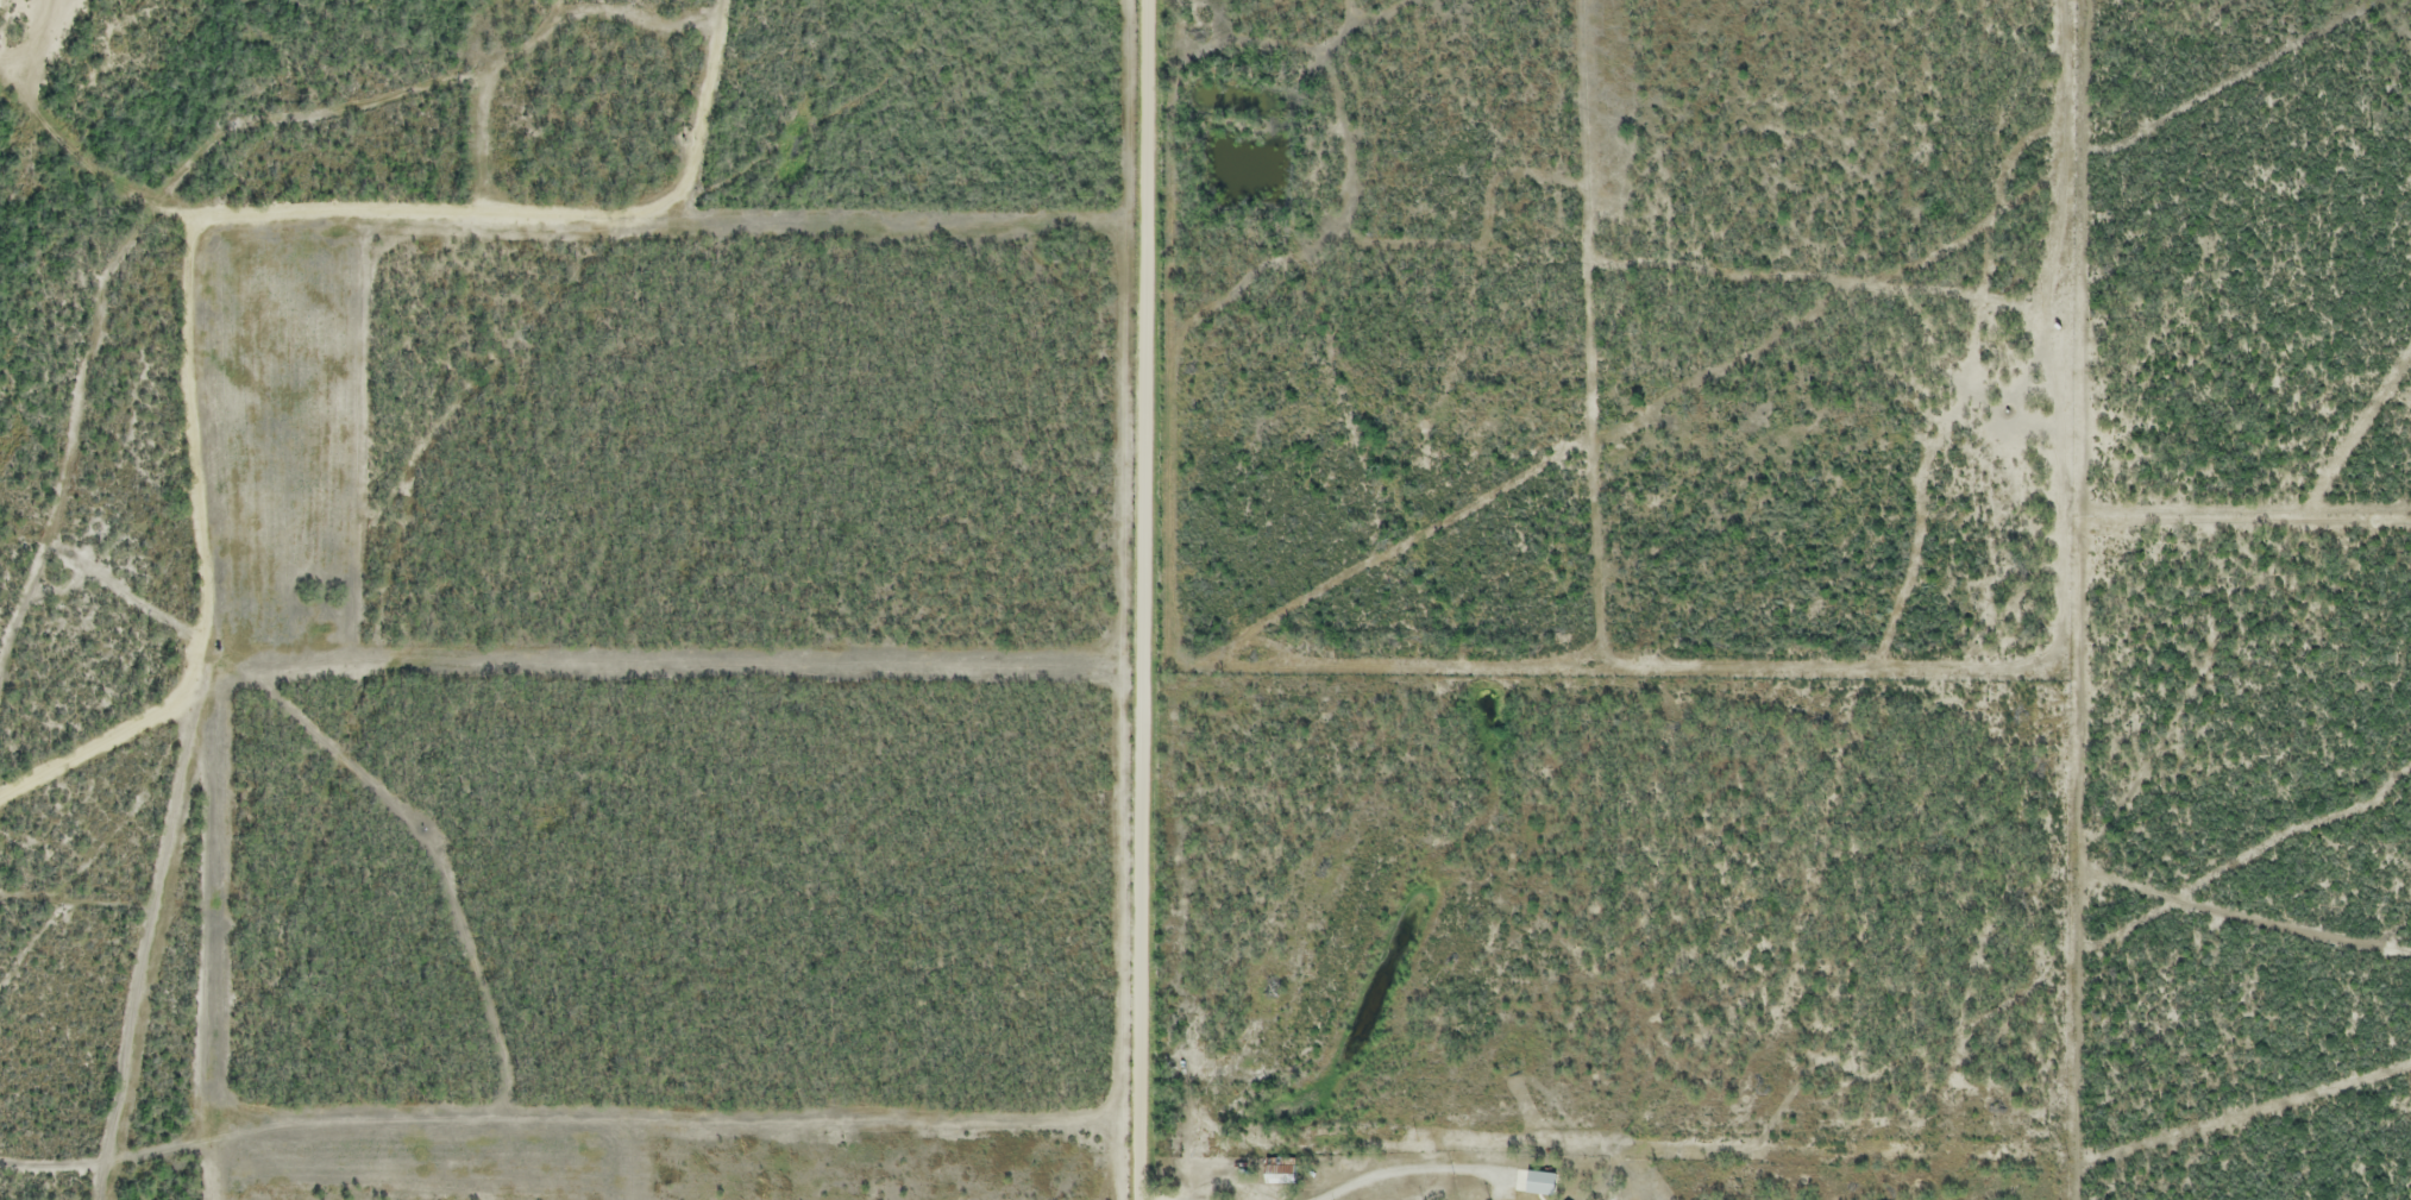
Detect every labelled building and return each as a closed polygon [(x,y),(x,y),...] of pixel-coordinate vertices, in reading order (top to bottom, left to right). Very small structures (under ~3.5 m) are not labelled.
[(1295,1162),(1265,1162),(1265,1186),(1295,1186),(1295,1162)] [(1554,1197),(1555,1175),(1515,1172),(1513,1194),(1554,1197)]
